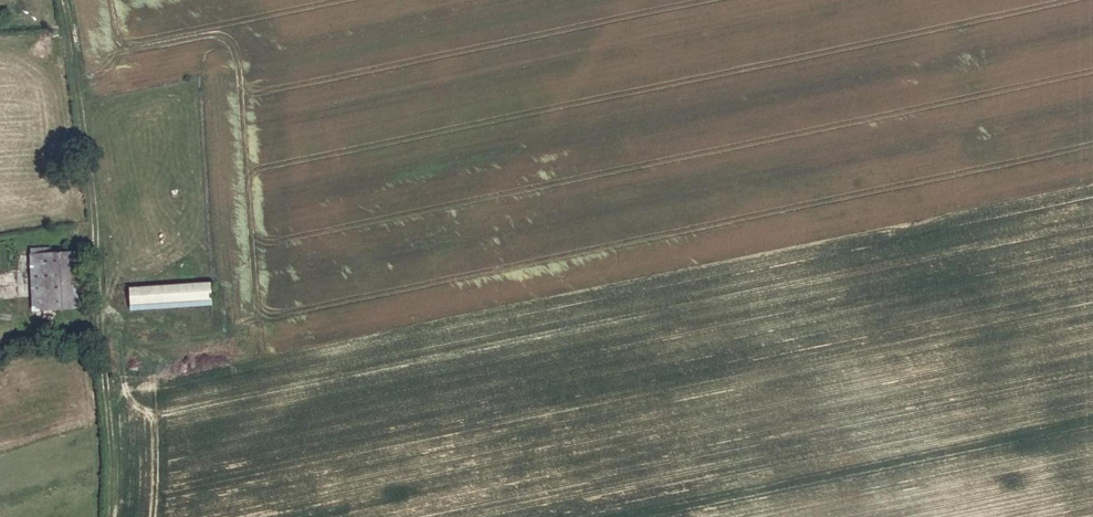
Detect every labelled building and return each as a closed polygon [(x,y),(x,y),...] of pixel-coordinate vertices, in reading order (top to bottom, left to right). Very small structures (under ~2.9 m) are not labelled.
[(46,253),(26,253),(26,314),(45,314),(46,259),(46,253)] [(45,314),(64,314),(65,260),(46,259),(45,314)] [(79,260),(65,260),(64,314),(78,315),(79,260)] [(212,292),(132,290),(132,313),(212,314),(212,292)]
